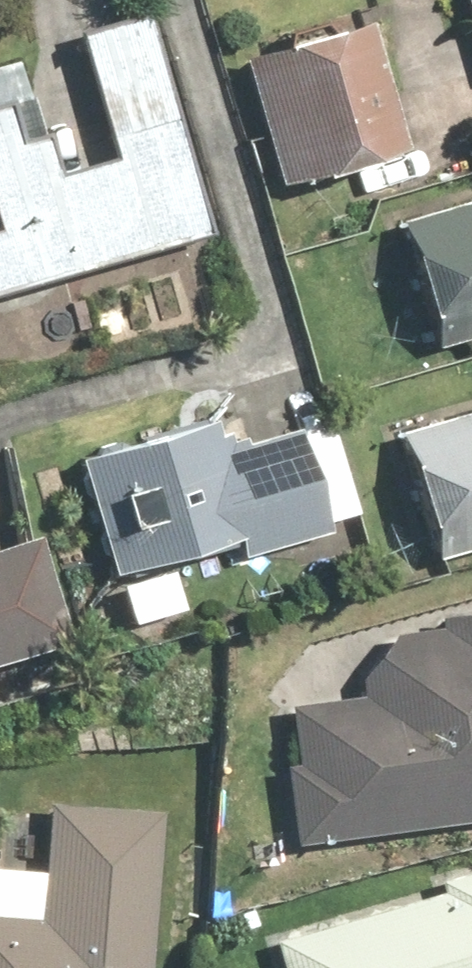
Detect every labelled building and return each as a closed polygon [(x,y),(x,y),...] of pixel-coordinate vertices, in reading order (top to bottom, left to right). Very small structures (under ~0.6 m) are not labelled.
[(471,53),(471,0),(457,0),(471,53)] [(93,282),(127,272),(141,268),(207,249),(141,27),(79,46),(113,162),(53,179),(29,97),(0,105),(0,309),(84,285),(93,282)] [(382,43),(245,77),(277,205),(415,171),(382,43)] [(370,225),(406,351),(471,333),(471,196),(370,225)] [(385,437),(425,577),(471,564),(471,413),(385,437)] [(211,429),(72,463),(103,589),(235,556),(237,564),(319,544),(293,440),(218,458),(211,429)] [(58,659),(33,555),(0,563),(0,673),(58,659)] [(341,622),(348,693),(272,701),(287,849),(471,831),(471,609),(341,622)] [(0,927),(0,967),(145,967),(154,800),(42,795),(35,929),(0,927)] [(375,907),(261,938),(269,967),(471,967),(471,880),(375,907)]
